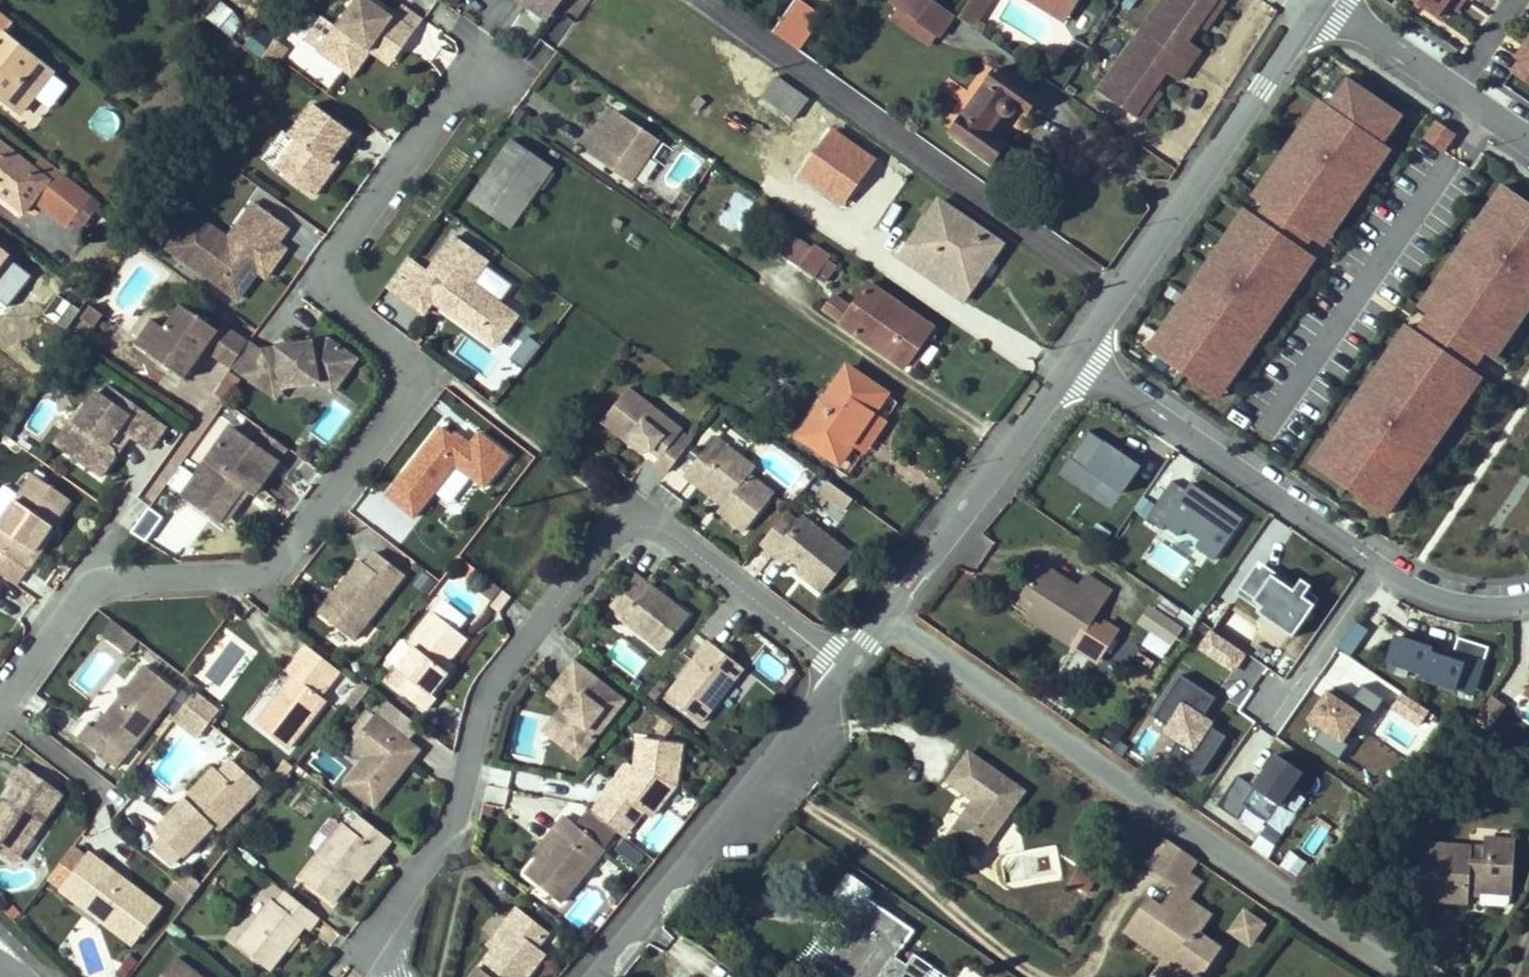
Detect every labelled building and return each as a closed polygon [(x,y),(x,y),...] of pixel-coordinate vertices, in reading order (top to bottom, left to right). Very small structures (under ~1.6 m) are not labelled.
[(206,18),(221,28),(234,9),(220,0),(218,0),(206,18)] [(373,0),(355,0),(337,26),(320,50),(348,70),(371,39),(396,58),(416,30),(396,16),(373,0)] [(547,22),(559,5),(551,0),(517,0),(547,22)] [(947,11),(932,0),(902,0),(897,7),(939,36),(953,15),(947,11)] [(965,5),(981,15),(990,0),(969,0),(965,5)] [(1041,11),(1049,0),(1026,0),(1041,11)] [(1054,21),(1070,0),(1049,0),(1041,11),(1054,21)] [(1095,90),(1130,117),(1151,89),(1163,73),(1175,82),(1198,51),(1186,42),(1198,26),(1218,0),(1163,0),(1095,90)] [(1220,0),(1218,0),(1198,26),(1206,33),(1227,5),(1220,0)] [(1435,10),(1443,0),(1421,0),(1435,10)] [(425,18),(405,4),(396,16),(416,30),(425,18)] [(973,28),(981,15),(965,5),(957,18),(973,28)] [(889,18),(930,48),(939,36),(897,7),(889,18)] [(14,21),(0,10),(0,95),(20,111),(52,71),(4,33),(14,21)] [(306,40),(320,50),(337,26),(323,16),(306,40)] [(261,57),(272,36),(253,26),(242,46),(261,57)] [(1512,49),(1518,54),(1509,67),(1528,82),(1528,26),(1512,49)] [(393,64),(396,58),(371,39),(348,70),(354,74),(372,49),(393,64)] [(279,59),(269,52),(262,61),(266,64),(273,69),(279,59)] [(266,64),(262,61),(262,62),(255,71),(259,74),(266,64)] [(808,100),(810,97),(761,62),(758,65),(808,100)] [(758,65),(751,76),(769,88),(764,97),(795,119),(808,100),(758,65)] [(1014,110),(1014,109),(1026,116),(1037,99),(996,69),(950,135),(992,164),(1005,144),(988,132),(999,115),(1003,117),(1006,118),(1010,116),(1013,114),(1014,110)] [(1262,197),(1252,211),(1243,205),(1146,344),(1220,394),(1316,256),(1300,245),(1310,230),(1323,238),(1390,141),(1382,135),(1399,111),(1344,73),(1327,98),(1316,90),(1249,187),(1262,197)] [(1159,95),(1151,89),(1130,117),(1138,122),(1159,95)] [(275,170),(313,198),(333,170),(328,166),(351,135),(313,107),(289,138),(295,142),(275,170)] [(657,142),(617,115),(587,157),(629,184),(657,142)] [(1455,132),(1434,118),(1423,134),(1444,148),(1455,132)] [(844,203),(856,186),(851,183),(869,157),(832,132),(803,174),(844,203)] [(91,194),(45,158),(37,169),(0,140),(0,194),(24,213),(34,199),(67,224),(71,219),(91,194)] [(513,141),(470,201),(510,229),(553,167),(513,141)] [(856,186),(873,161),(869,157),(851,183),(856,186)] [(1418,299),(1427,306),(1412,327),(1402,320),(1307,457),(1385,511),(1480,374),(1468,365),(1483,344),(1495,352),(1528,304),(1528,201),(1500,180),(1418,299)] [(734,231),(753,203),(737,192),(718,220),(734,231)] [(103,205),(91,194),(71,219),(83,229),(103,205)] [(981,257),(988,262),(1001,244),(940,201),(909,244),(963,282),(981,257)] [(238,247),(263,211),(252,203),(227,240),(238,247)] [(199,220),(174,256),(237,300),(256,273),(276,244),(287,227),(263,211),(238,247),(227,240),(199,220)] [(174,256),(199,220),(191,215),(167,250),(174,256)] [(778,253),(816,279),(828,262),(831,257),(814,245),(812,249),(790,234),(778,253)] [(486,260),(453,236),(426,271),(419,266),(398,293),(422,312),(431,300),(479,335),(502,304),(470,282),(486,260)] [(276,244),(256,273),(264,278),(284,250),(276,244)] [(963,282),(909,244),(900,258),(961,300),(970,287),(963,282)] [(963,282),(970,287),(988,262),(981,257),(963,282)] [(825,285),(837,267),(828,262),(816,279),(825,285)] [(903,369),(907,362),(928,333),(932,326),(869,283),(853,308),(835,297),(825,311),(843,323),(841,326),(903,369)] [(63,284),(57,294),(80,310),(86,300),(63,284)] [(43,314),(67,329),(80,310),(57,294),(43,314)] [(516,315),(502,304),(479,335),(493,345),(516,315)] [(101,315),(89,305),(80,319),(92,328),(101,315)] [(231,367),(248,342),(221,324),(217,330),(181,305),(164,329),(147,353),(187,381),(207,353),(229,369),(231,367)] [(134,345),(147,353),(164,329),(152,321),(134,345)] [(510,327),(490,356),(517,375),(538,347),(510,327)] [(915,367),(935,337),(928,333),(907,362),(915,367)] [(260,351),(248,342),(231,367),(256,384),(261,377),(268,382),(284,381),(286,389),(322,381),(344,350),(328,339),(260,351)] [(356,359),(344,350),(322,381),(335,389),(356,359)] [(839,464),(855,441),(875,411),(886,395),(847,368),(799,437),(839,464)] [(209,392),(222,403),(242,381),(229,370),(209,392)] [(261,377),(256,384),(276,398),(286,389),(284,381),(268,382),(261,377)] [(86,429),(68,455),(101,477),(115,456),(114,448),(109,444),(119,429),(149,450),(167,425),(108,384),(100,395),(97,392),(87,406),(83,404),(72,420),(86,429)] [(602,419),(621,434),(647,401),(628,387),(602,419)] [(681,428),(647,401),(621,434),(627,439),(632,433),(648,445),(659,454),(655,460),(667,470),(684,447),(673,438),(681,428)] [(866,449),(887,419),(875,411),(855,441),(866,449)] [(86,429),(72,420),(54,445),(68,455),(86,429)] [(512,457),(478,429),(466,443),(442,422),(381,494),(413,521),(433,496),(444,505),(468,477),(484,491),(512,457)] [(277,459),(229,427),(196,476),(205,481),(192,501),(220,520),(244,485),(251,489),(254,492),(277,459)] [(1138,463),(1087,429),(1069,456),(1120,490),(1138,463)] [(627,439),(643,451),(648,445),(632,433),(627,439)] [(687,476),(698,486),(703,480),(729,499),(724,506),(720,511),(745,531),(772,496),(748,477),(754,469),(716,438),(687,476)] [(12,466),(0,459),(0,486),(12,466)] [(169,488),(182,492),(189,471),(176,467),(169,488)] [(34,473),(0,522),(0,550),(26,569),(36,556),(32,553),(70,499),(34,473)] [(205,481),(196,476),(183,495),(192,501),(205,481)] [(703,480),(698,486),(724,506),(729,499),(703,480)] [(826,481),(810,506),(837,524),(853,499),(826,481)] [(1212,557),(1241,517),(1190,482),(1162,522),(1212,557)] [(227,525),(251,489),(244,485),(220,520),(227,525)] [(787,532),(795,522),(784,512),(775,523),(787,532)] [(787,532),(775,523),(759,544),(784,564),(788,559),(797,566),(806,573),(802,579),(820,593),(850,555),(799,516),(795,522),(787,532)] [(404,574),(377,552),(367,565),(361,560),(320,613),(353,639),(404,574)] [(1312,596),(1258,558),(1233,593),(1287,631),(1312,596)] [(797,566),(793,572),(802,579),(806,573),(797,566)] [(1052,623),(1048,629),(1074,645),(1110,590),(1086,574),(1076,588),(1042,566),(1024,593),(1038,602),(1033,610),(1052,623)] [(689,615),(635,573),(609,606),(663,649),(689,615)] [(467,591),(494,598),(498,581),(472,574),(467,591)] [(1181,624),(1152,604),(1140,622),(1169,642),(1181,624)] [(1052,623),(1033,610),(1028,617),(1048,629),(1052,623)] [(398,689),(412,699),(463,634),(434,612),(408,644),(412,647),(396,668),(408,676),(398,689)] [(1352,621),(1341,649),(1356,655),(1367,627),(1352,621)] [(123,631),(112,623),(106,630),(117,639),(123,631)] [(1107,651),(1119,657),(1133,633),(1121,626),(1107,651)] [(1486,659),(1393,628),(1383,660),(1475,691),(1486,659)] [(1231,674),(1245,654),(1209,629),(1195,649),(1231,674)] [(125,656),(136,641),(123,631),(117,639),(106,630),(100,638),(125,656)] [(466,636),(463,634),(412,699),(425,710),(436,696),(431,692),(447,671),(442,666),(450,658),(466,636)] [(635,676),(647,662),(617,639),(606,653),(635,676)] [(746,667),(733,657),(724,650),(710,639),(669,693),(703,721),(746,667)] [(724,650),(733,657),(736,652),(728,645),(724,650)] [(447,671),(455,661),(450,658),(442,666),(447,671)] [(293,677),(256,725),(288,750),(325,702),(320,697),(329,684),(297,659),(287,672),(293,677)] [(626,699),(576,660),(558,682),(577,697),(568,709),(573,713),(554,737),(580,757),(626,699)] [(145,666),(136,677),(168,702),(177,690),(145,666)] [(1201,775),(1226,733),(1202,718),(1215,696),(1176,673),(1132,746),(1145,754),(1151,745),(1201,775)] [(118,767),(168,702),(136,677),(128,687),(120,697),(96,729),(90,725),(79,738),(118,767)] [(568,709),(577,697),(558,682),(549,692),(564,704),(544,729),(554,737),(573,713),(568,709)] [(1361,704),(1323,684),(1305,720),(1342,739),(1361,704)] [(656,685),(646,696),(654,702),(663,690),(656,685)] [(120,697),(128,687),(120,689),(120,697)] [(1390,710),(1420,727),(1429,710),(1399,693),(1390,710)] [(195,694),(186,705),(210,725),(219,713),(195,694)] [(384,704),(374,718),(388,728),(398,714),(384,704)] [(210,725),(186,705),(174,720),(199,740),(210,725)] [(398,714),(388,728),(388,729),(405,742),(416,728),(399,715),(398,714)] [(350,745),(366,758),(388,729),(388,728),(374,718),(372,716),(350,745)] [(405,742),(388,729),(366,758),(343,786),(371,809),(417,751),(405,742)] [(680,744),(639,740),(636,768),(621,788),(615,784),(604,799),(634,824),(645,809),(653,816),(676,786),(680,744)] [(319,751),(312,763),(335,776),(342,764),(319,751)] [(968,753),(948,781),(975,801),(952,834),(979,854),(1023,792),(968,753)] [(1294,816),(1280,807),(1303,773),(1272,753),(1251,785),(1235,774),(1215,805),(1275,845),(1294,816)] [(4,853),(11,843),(24,852),(66,792),(26,764),(11,784),(17,788),(0,813),(0,850),(4,853)] [(220,777),(250,802),(261,789),(231,764),(220,777)] [(636,768),(630,765),(615,784),(621,788),(636,768)] [(193,810),(220,777),(214,772),(187,804),(193,810)] [(158,839),(188,864),(216,830),(223,836),(250,802),(220,777),(193,810),(187,804),(158,839)] [(634,824),(604,799),(594,811),(622,833),(624,835),(634,824)] [(606,853),(622,833),(594,811),(592,809),(577,829),(606,853)] [(381,854),(392,840),(360,816),(350,828),(344,824),(301,879),(332,904),(353,876),(375,849),(381,854)] [(606,853),(577,829),(566,821),(557,833),(566,840),(550,860),(546,857),(528,880),(562,908),(606,853)] [(1481,894),(1481,900),(1481,902),(1481,904),(1482,907),(1485,908),(1507,908),(1511,842),(1482,841),(1482,850),(1481,857),(1467,856),(1469,850),(1427,848),(1424,899),(1464,901),(1466,899),(1466,892),(1481,894)] [(11,843),(4,853),(16,863),(24,852),(11,843)] [(375,849),(353,876),(360,881),(381,854),(375,849)] [(91,852),(62,890),(135,947),(165,908),(132,883),(129,887),(123,882),(126,879),(91,852)] [(1082,865),(1067,886),(1081,897),(1096,875),(1082,865)] [(187,901),(199,884),(184,873),(172,890),(187,901)] [(309,929),(319,916),(286,891),(277,903),(272,899),(237,943),(268,968),(302,925),(309,929)] [(1173,976),(1199,976),(1219,948),(1198,934),(1209,917),(1175,892),(1162,909),(1150,900),(1128,932),(1163,957),(1174,965),(1168,974),(1173,976)] [(1466,892),(1466,899),(1481,900),(1481,894),(1466,892)] [(931,968),(914,955),(907,965),(894,956),(912,932),(868,901),(826,959),(851,976),(880,976),(881,976),(882,976),(925,976),(931,968)] [(1227,934),(1253,947),(1266,920),(1239,907),(1227,934)] [(520,912),(510,924),(516,930),(497,953),(477,976),(532,976),(549,955),(541,948),(551,936),(520,912)] [(172,923),(167,930),(182,942),(187,935),(172,923)] [(491,948),(497,953),(516,930),(510,924),(491,948)] [(196,972),(177,957),(161,976),(193,976),(196,972)] [(1168,974),(1174,965),(1163,957),(1157,965),(1168,974)]
